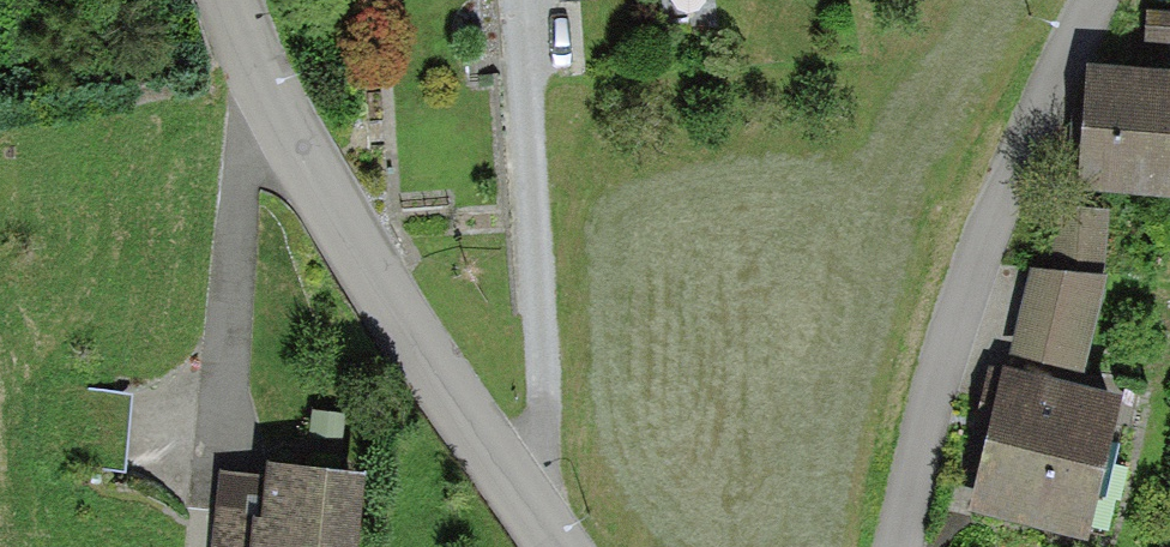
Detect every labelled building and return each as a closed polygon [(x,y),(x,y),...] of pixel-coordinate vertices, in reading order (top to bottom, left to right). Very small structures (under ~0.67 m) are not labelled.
[(1146,10),(1145,43),(1169,44),(1169,11),(1146,10)] [(1086,65),(1077,188),(1169,194),(1169,71),(1086,65)] [(1109,212),(1049,206),(1043,271),(1103,276),(1109,212)] [(1043,271),(1028,270),(1004,368),(1082,388),(1109,277),(1103,276),(1043,271)] [(1004,368),(991,364),(974,436),(986,439),(969,510),(1084,537),(1118,398),(1082,388),(1004,368)] [(125,470),(130,393),(82,390),(77,466),(125,470)] [(367,475),(266,464),(264,480),(220,475),(212,546),(359,546),(367,475)]
